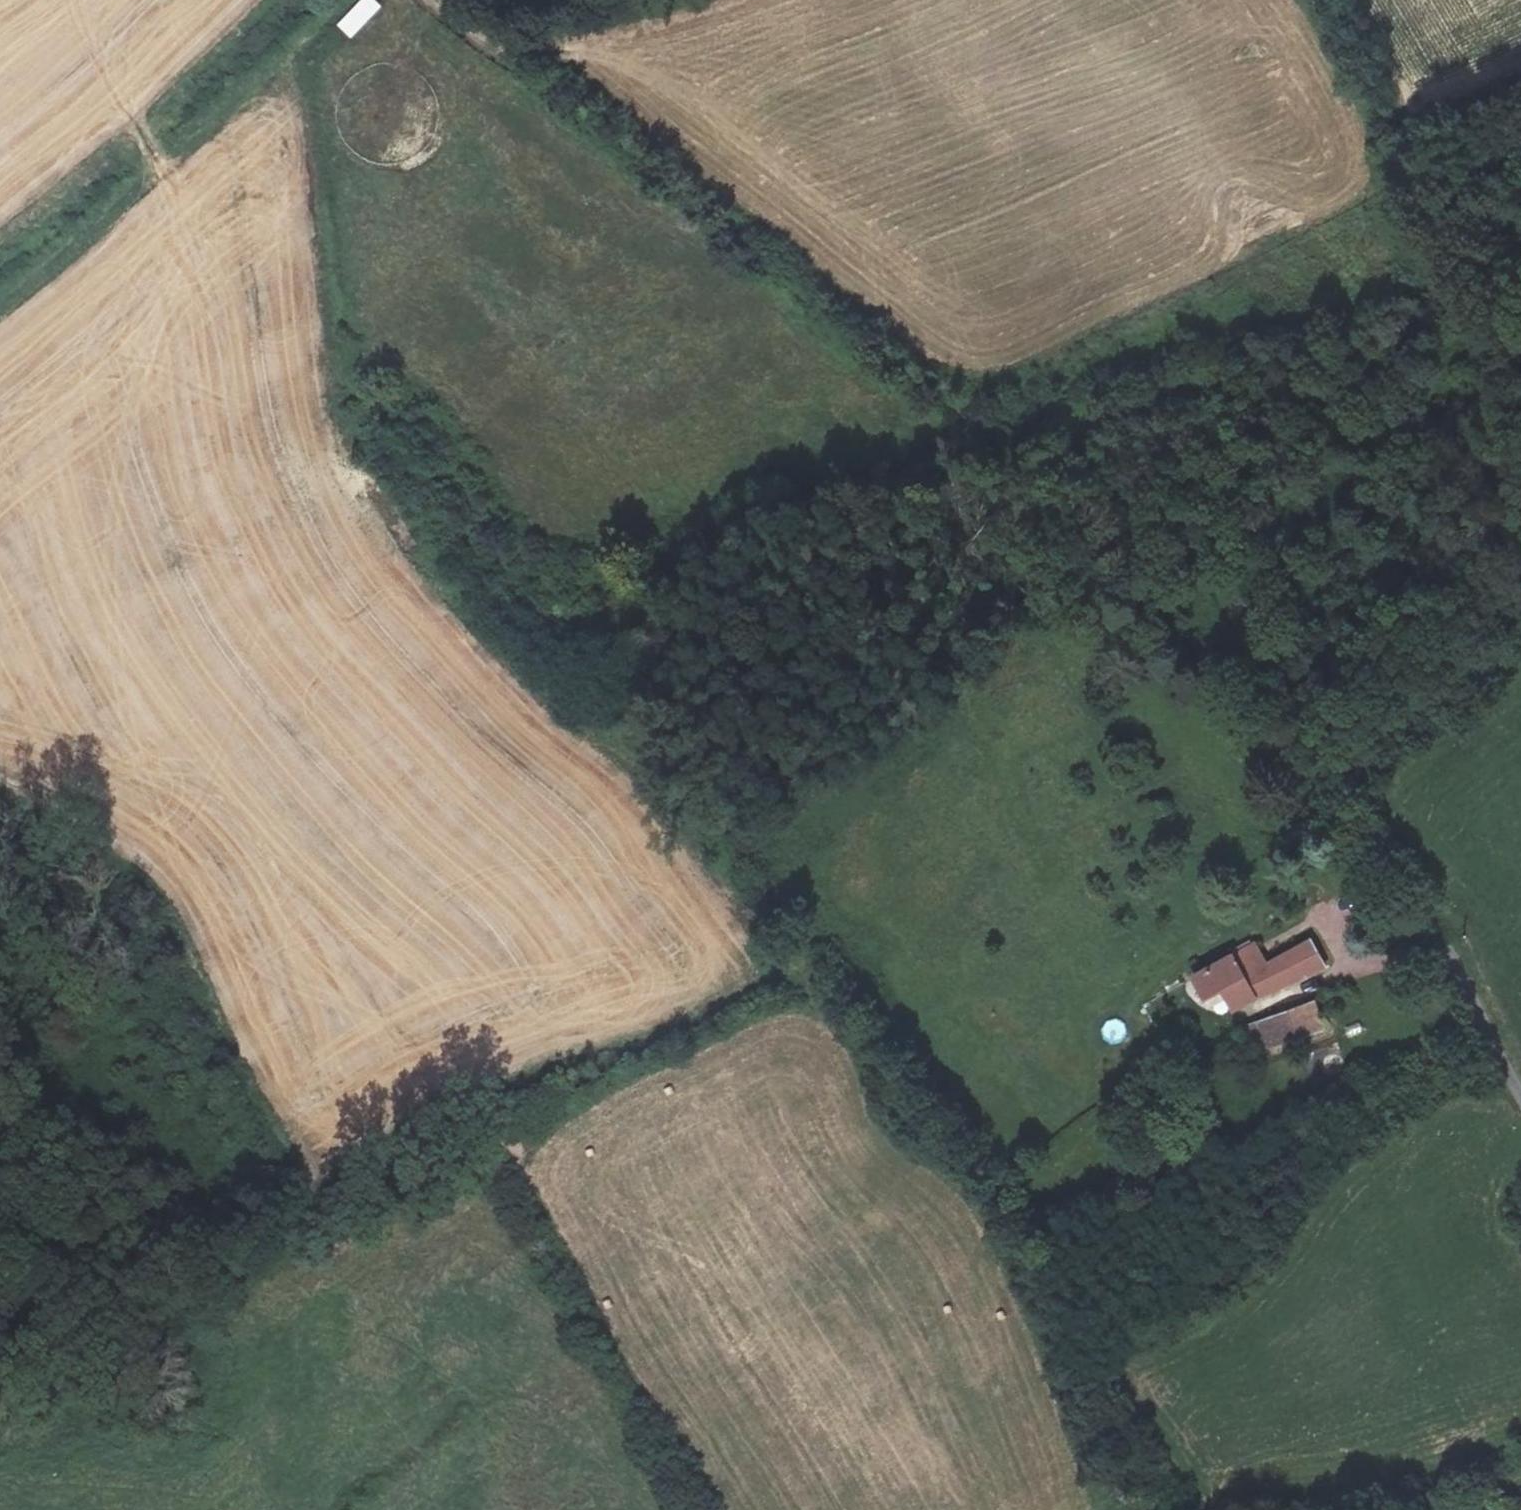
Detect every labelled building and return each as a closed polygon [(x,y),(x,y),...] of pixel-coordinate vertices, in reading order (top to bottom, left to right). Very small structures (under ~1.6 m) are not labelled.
[(337,23),(351,38),(384,6),(378,0),(361,0),(337,23)] [(1223,992),(1233,1013),(1328,969),(1314,937),(1266,959),(1257,941),(1190,972),(1204,1001),(1223,992)] [(1246,1046),(1340,1001),(1326,973),(1237,1028),(1246,1046)] [(1150,1007),(1157,1025),(1180,1016),(1173,998),(1150,1007)] [(1113,1046),(1130,1035),(1119,1017),(1101,1028),(1113,1046)] [(1337,1063),(1331,1045),(1328,1040),(1265,1065),(1275,1087),(1337,1063)]
